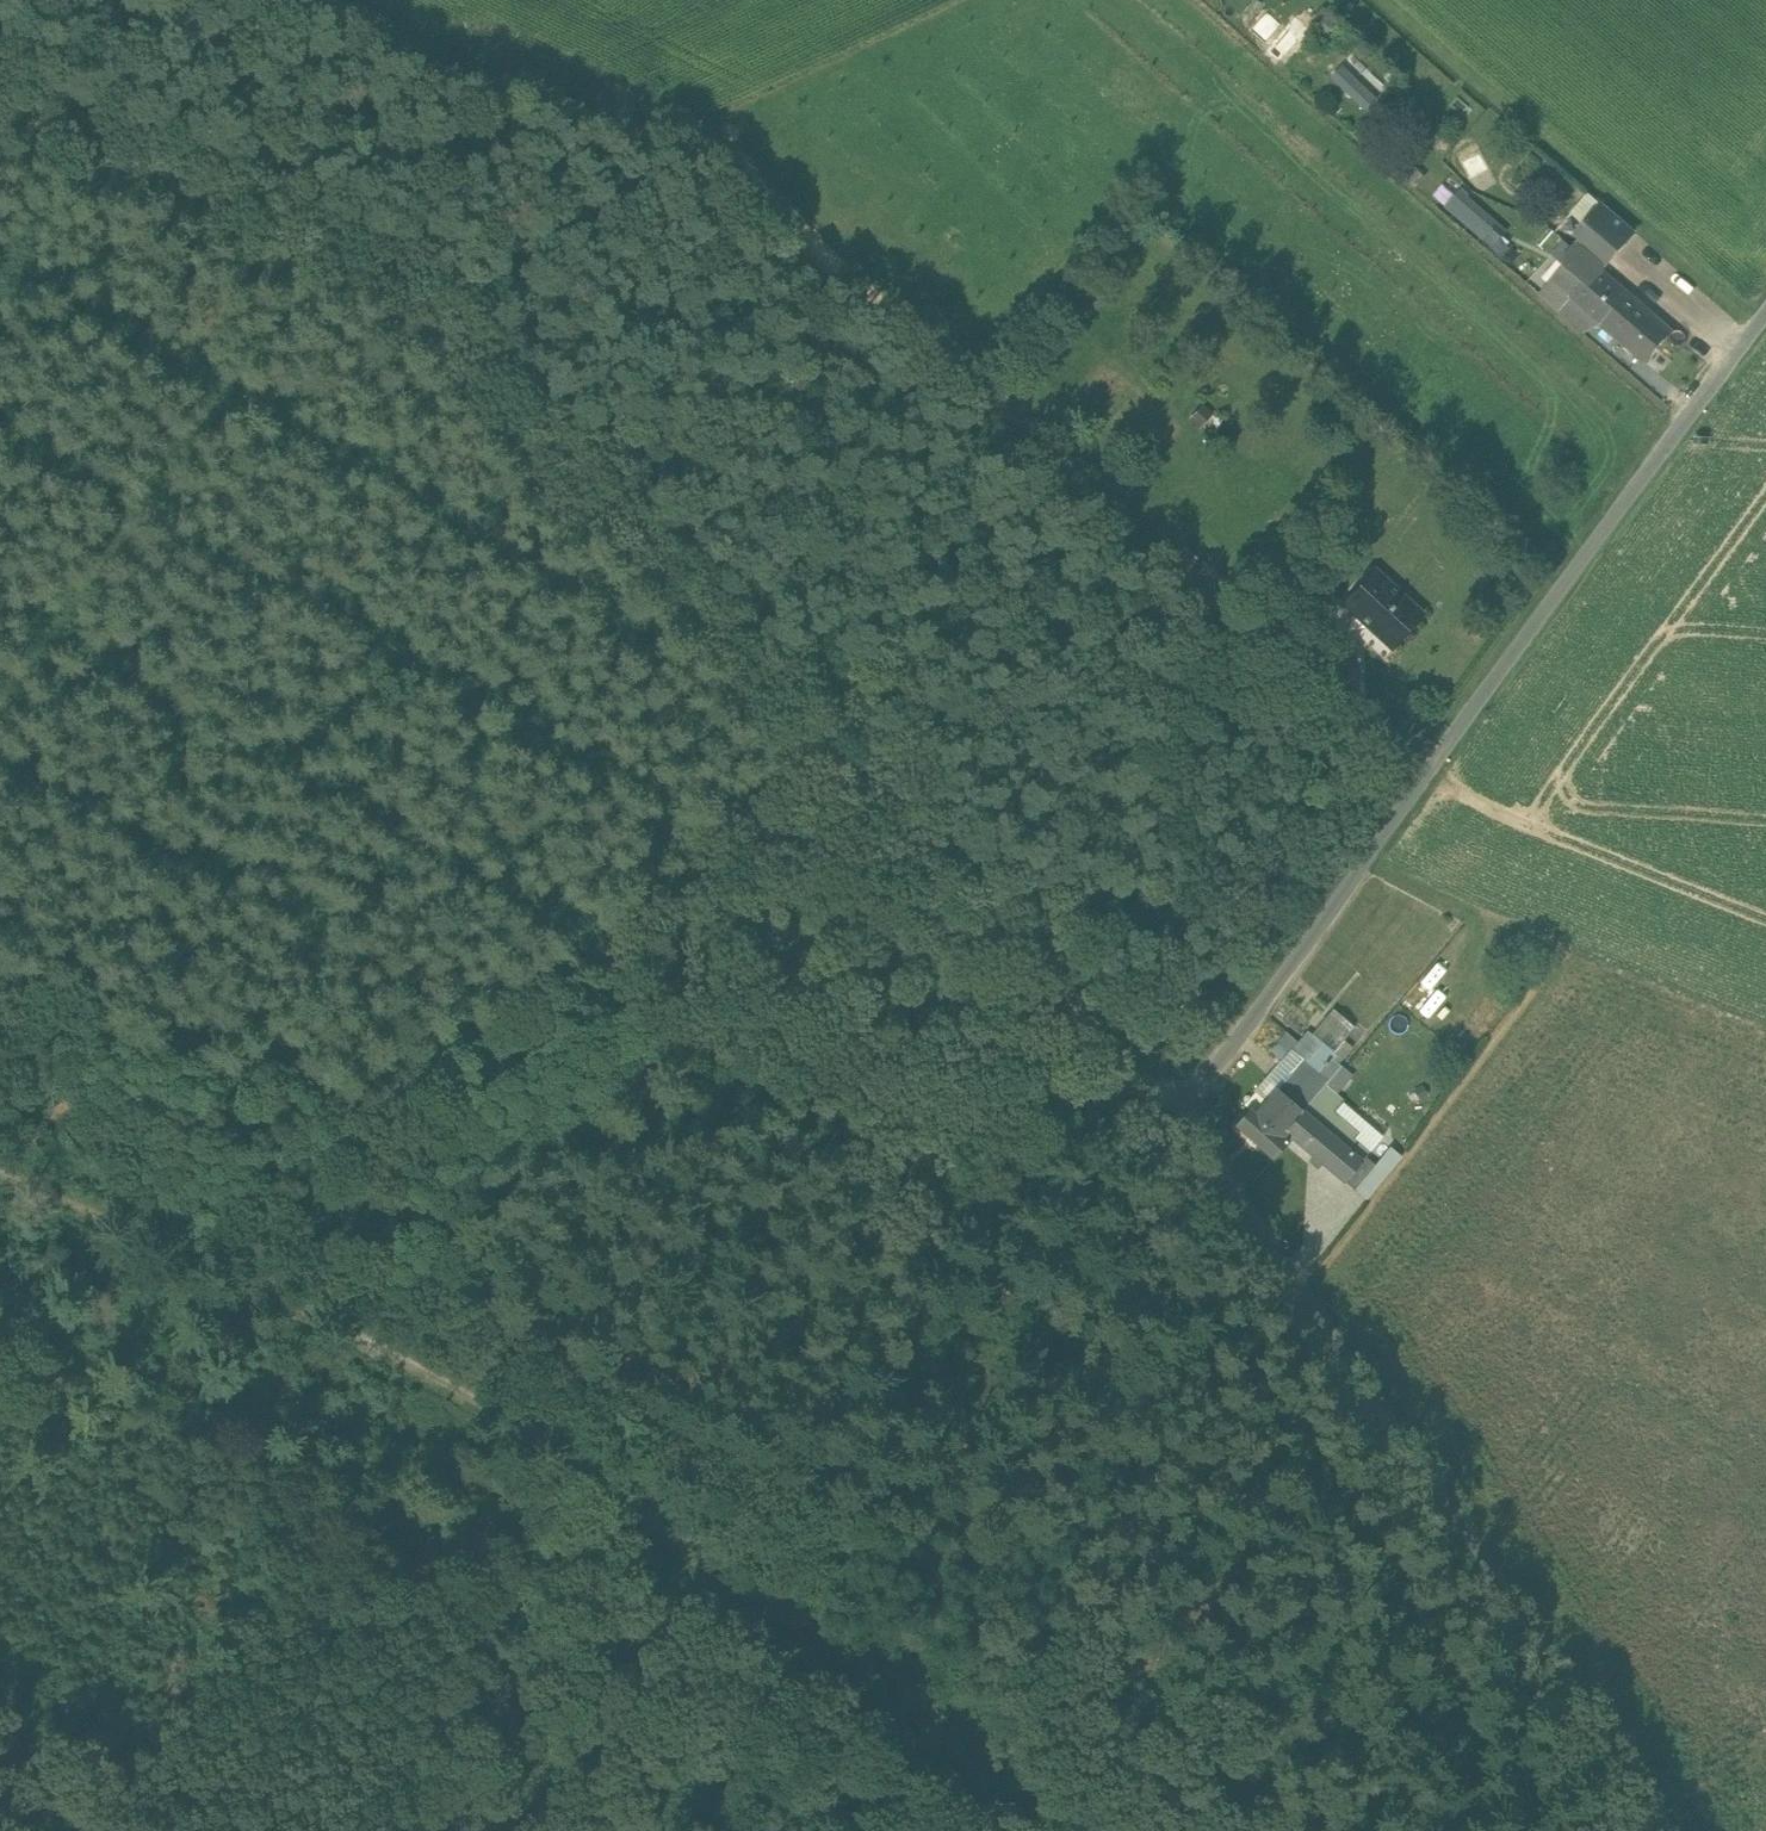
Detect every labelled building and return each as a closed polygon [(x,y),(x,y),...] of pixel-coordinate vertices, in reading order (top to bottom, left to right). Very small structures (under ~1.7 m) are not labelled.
[(1284,22),(1271,10),(1253,30),(1266,42),(1284,22)] [(1269,48),(1286,64),(1314,33),(1297,18),(1269,48)] [(1382,77),(1368,63),(1356,74),(1344,62),(1331,75),(1364,110),(1379,96),(1371,88),(1382,77)] [(1463,158),(1471,176),(1490,168),(1482,150),(1463,158)] [(1445,182),(1433,195),(1500,254),(1511,241),(1445,182)] [(1602,202),(1591,193),(1573,214),(1584,224),(1602,202)] [(1602,202),(1584,224),(1590,228),(1578,241),(1605,265),(1635,231),(1602,202)] [(1539,224),(1523,234),(1532,248),(1547,238),(1539,224)] [(1601,269),(1605,265),(1578,241),(1574,246),(1576,248),(1577,248),(1601,269)] [(1601,269),(1577,248),(1576,248),(1563,263),(1566,267),(1541,295),(1555,307),(1566,294),(1595,319),(1646,362),(1672,331),(1601,269)] [(1595,319),(1566,294),(1555,307),(1585,332),(1595,319)] [(1422,616),(1375,572),(1346,604),(1393,647),(1422,616)] [(1361,975),(1295,1053),(1303,1058),(1320,1070),(1327,1062),(1382,993),(1361,975)] [(1292,1049),(1281,1039),(1272,1051),(1283,1060),(1292,1049)] [(1320,1070),(1303,1058),(1290,1074),(1290,1073),(1277,1088),(1304,1111),(1316,1096),(1335,1074),(1326,1066),(1329,1063),(1327,1062),(1320,1070)] [(1304,1111),(1277,1088),(1254,1114),(1249,1109),(1236,1124),(1274,1158),(1292,1137),(1293,1136),(1288,1131),(1304,1111)] [(1358,1132),(1316,1096),(1304,1111),(1288,1131),(1293,1136),(1292,1137),(1344,1180),(1365,1156),(1367,1152),(1352,1139),(1358,1132)] [(1365,1156),(1344,1180),(1356,1190),(1377,1165),(1365,1156)]
